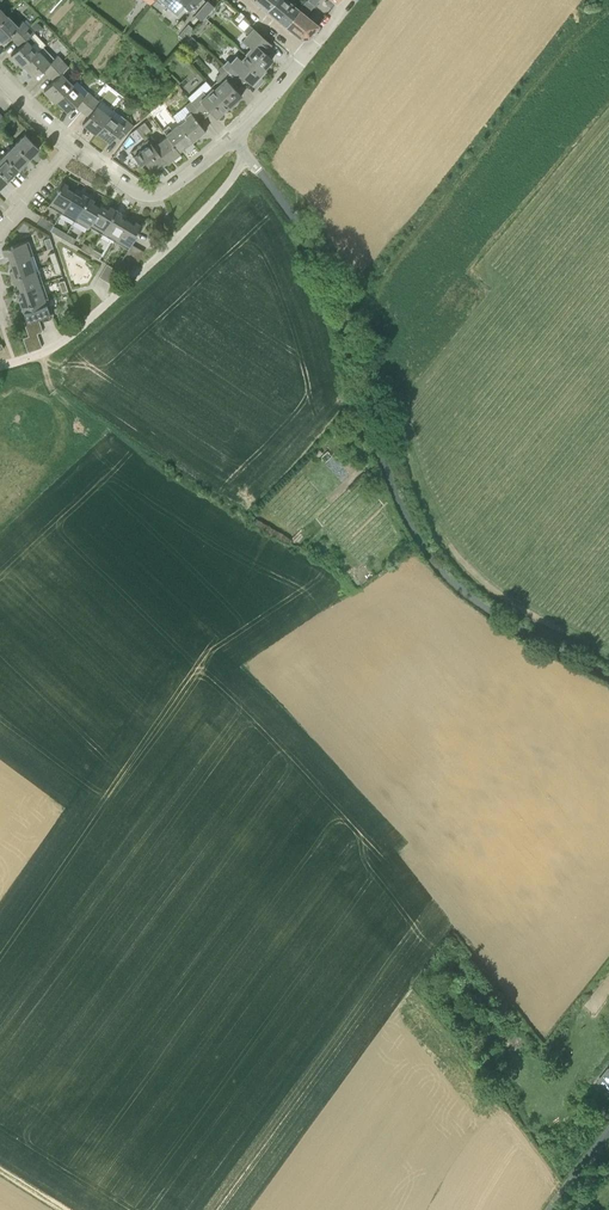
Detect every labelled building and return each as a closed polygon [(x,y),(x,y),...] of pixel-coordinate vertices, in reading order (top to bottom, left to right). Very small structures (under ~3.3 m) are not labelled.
[(167,2),(183,16),(189,9),(189,10),(199,0),(165,0),(167,2)] [(215,6),(208,0),(195,15),(202,21),(215,6)] [(268,10),(276,0),(256,0),(268,10)] [(290,1),(289,0),(276,0),(268,10),(277,17),(290,1)] [(307,15),(318,0),(306,0),(300,8),(286,25),(288,26),(293,31),(301,37),(309,36),(311,34),(319,25),(307,15)] [(277,17),(286,25),(300,8),(290,1),(277,17)] [(245,16),(241,12),(234,19),(239,23),(245,16)] [(18,38),(30,26),(23,19),(17,25),(7,14),(7,15),(0,22),(0,39),(3,41),(11,34),(16,39),(18,38)] [(186,40),(195,29),(189,24),(180,35),(186,40)] [(246,53),(264,69),(273,59),(265,52),(272,44),(250,24),(245,30),(248,33),(243,40),(251,47),(246,52),(246,53)] [(23,66),(24,65),(44,46),(46,43),(30,26),(18,38),(23,43),(11,54),(23,66)] [(47,66),(52,72),(63,60),(58,55),(55,58),(44,46),(24,65),(35,77),(47,66)] [(265,70),(264,69),(246,53),(241,58),(237,54),(230,61),(228,59),(223,65),(226,68),(234,76),(239,71),(257,87),(264,79),(261,75),(265,70)] [(57,100),(73,84),(62,73),(69,66),(63,60),(52,72),(51,72),(56,78),(44,90),(56,101),(57,100)] [(214,88),(228,105),(229,106),(242,95),(233,85),(239,80),(234,76),(226,68),(215,78),(220,82),(214,88)] [(78,102),(84,107),(94,96),(88,91),(84,95),(73,84),(57,100),(69,111),(78,102)] [(216,117),(228,105),(214,88),(213,87),(207,93),(200,86),(189,96),(190,99),(191,101),(202,112),(207,107),(216,117)] [(97,132),(110,115),(98,105),(100,101),(94,96),(84,107),(90,113),(83,123),(96,133),(97,132)] [(180,123),(193,141),(206,131),(197,119),(204,114),(202,112),(191,101),(185,105),(191,112),(185,116),(186,118),(180,123)] [(117,132),(123,137),(127,132),(135,125),(127,119),(114,109),(110,115),(97,132),(110,142),(117,132)] [(179,151),(193,141),(180,123),(176,119),(163,130),(167,135),(179,151)] [(145,134),(151,129),(145,122),(139,126),(145,134)] [(15,143),(29,158),(40,147),(26,133),(15,143)] [(154,145),(166,161),(167,163),(181,153),(179,151),(167,135),(154,145)] [(153,171),(166,161),(154,145),(149,138),(139,146),(142,149),(138,152),(153,171)] [(18,168),(29,158),(15,143),(6,152),(3,149),(1,151),(4,154),(18,168)] [(18,168),(4,154),(0,158),(0,171),(8,179),(18,168)] [(48,205),(62,213),(74,192),(67,187),(68,185),(62,181),(48,205)] [(62,213),(74,220),(89,196),(83,193),(81,196),(74,192),(62,213)] [(88,228),(89,226),(99,206),(93,203),(94,200),(89,196),(74,220),(88,228)] [(89,226),(102,233),(116,209),(110,206),(109,208),(101,204),(99,206),(89,226)] [(102,233),(115,241),(127,220),(120,215),(122,213),(116,209),(102,233)] [(51,230),(55,224),(42,216),(38,223),(51,230)] [(127,220),(115,241),(128,249),(131,243),(142,225),(136,221),(134,224),(127,220)] [(64,238),(67,233),(58,228),(55,233),(64,238)] [(73,244),(76,238),(67,233),(64,238),(73,244)] [(49,238),(43,240),(47,250),(53,248),(49,238)] [(10,262),(33,254),(28,240),(2,249),(4,255),(7,254),(10,262)] [(90,253),(93,248),(83,243),(80,248),(90,253)] [(131,243),(128,249),(124,256),(131,261),(132,260),(139,248),(131,243)] [(99,259),(102,254),(93,248),(90,253),(99,259)] [(144,251),(139,248),(132,260),(131,261),(134,263),(137,264),(144,251)] [(52,264),(58,262),(54,252),(49,253),(52,264)] [(12,277),(38,268),(33,254),(10,262),(13,270),(10,271),(12,277)] [(131,268),(134,263),(131,261),(124,256),(121,255),(118,261),(131,268)] [(131,268),(118,261),(114,268),(119,271),(127,276),(131,268)] [(56,274),(61,272),(58,262),(52,264),(56,274)] [(106,281),(114,268),(107,263),(99,277),(106,281)] [(20,291),(43,283),(38,268),(12,277),(14,284),(17,283),(20,291)] [(114,268),(106,281),(112,284),(119,271),(114,268)] [(62,292),(67,290),(64,280),(59,282),(62,292)] [(22,306),(48,297),(43,283),(20,291),(23,299),(19,300),(22,306)] [(24,312),(27,321),(38,317),(53,312),(48,297),(22,306),(24,312)] [(40,324),(38,317),(27,321),(24,322),(26,328),(26,329),(40,324)] [(43,331),(40,324),(26,329),(29,336),(37,333),(43,331)] [(39,340),(37,333),(29,336),(23,338),(25,345),(39,340)] [(42,347),(39,340),(25,345),(27,352),(42,347)] [(599,1080),(608,1088),(608,1068),(599,1080)]
